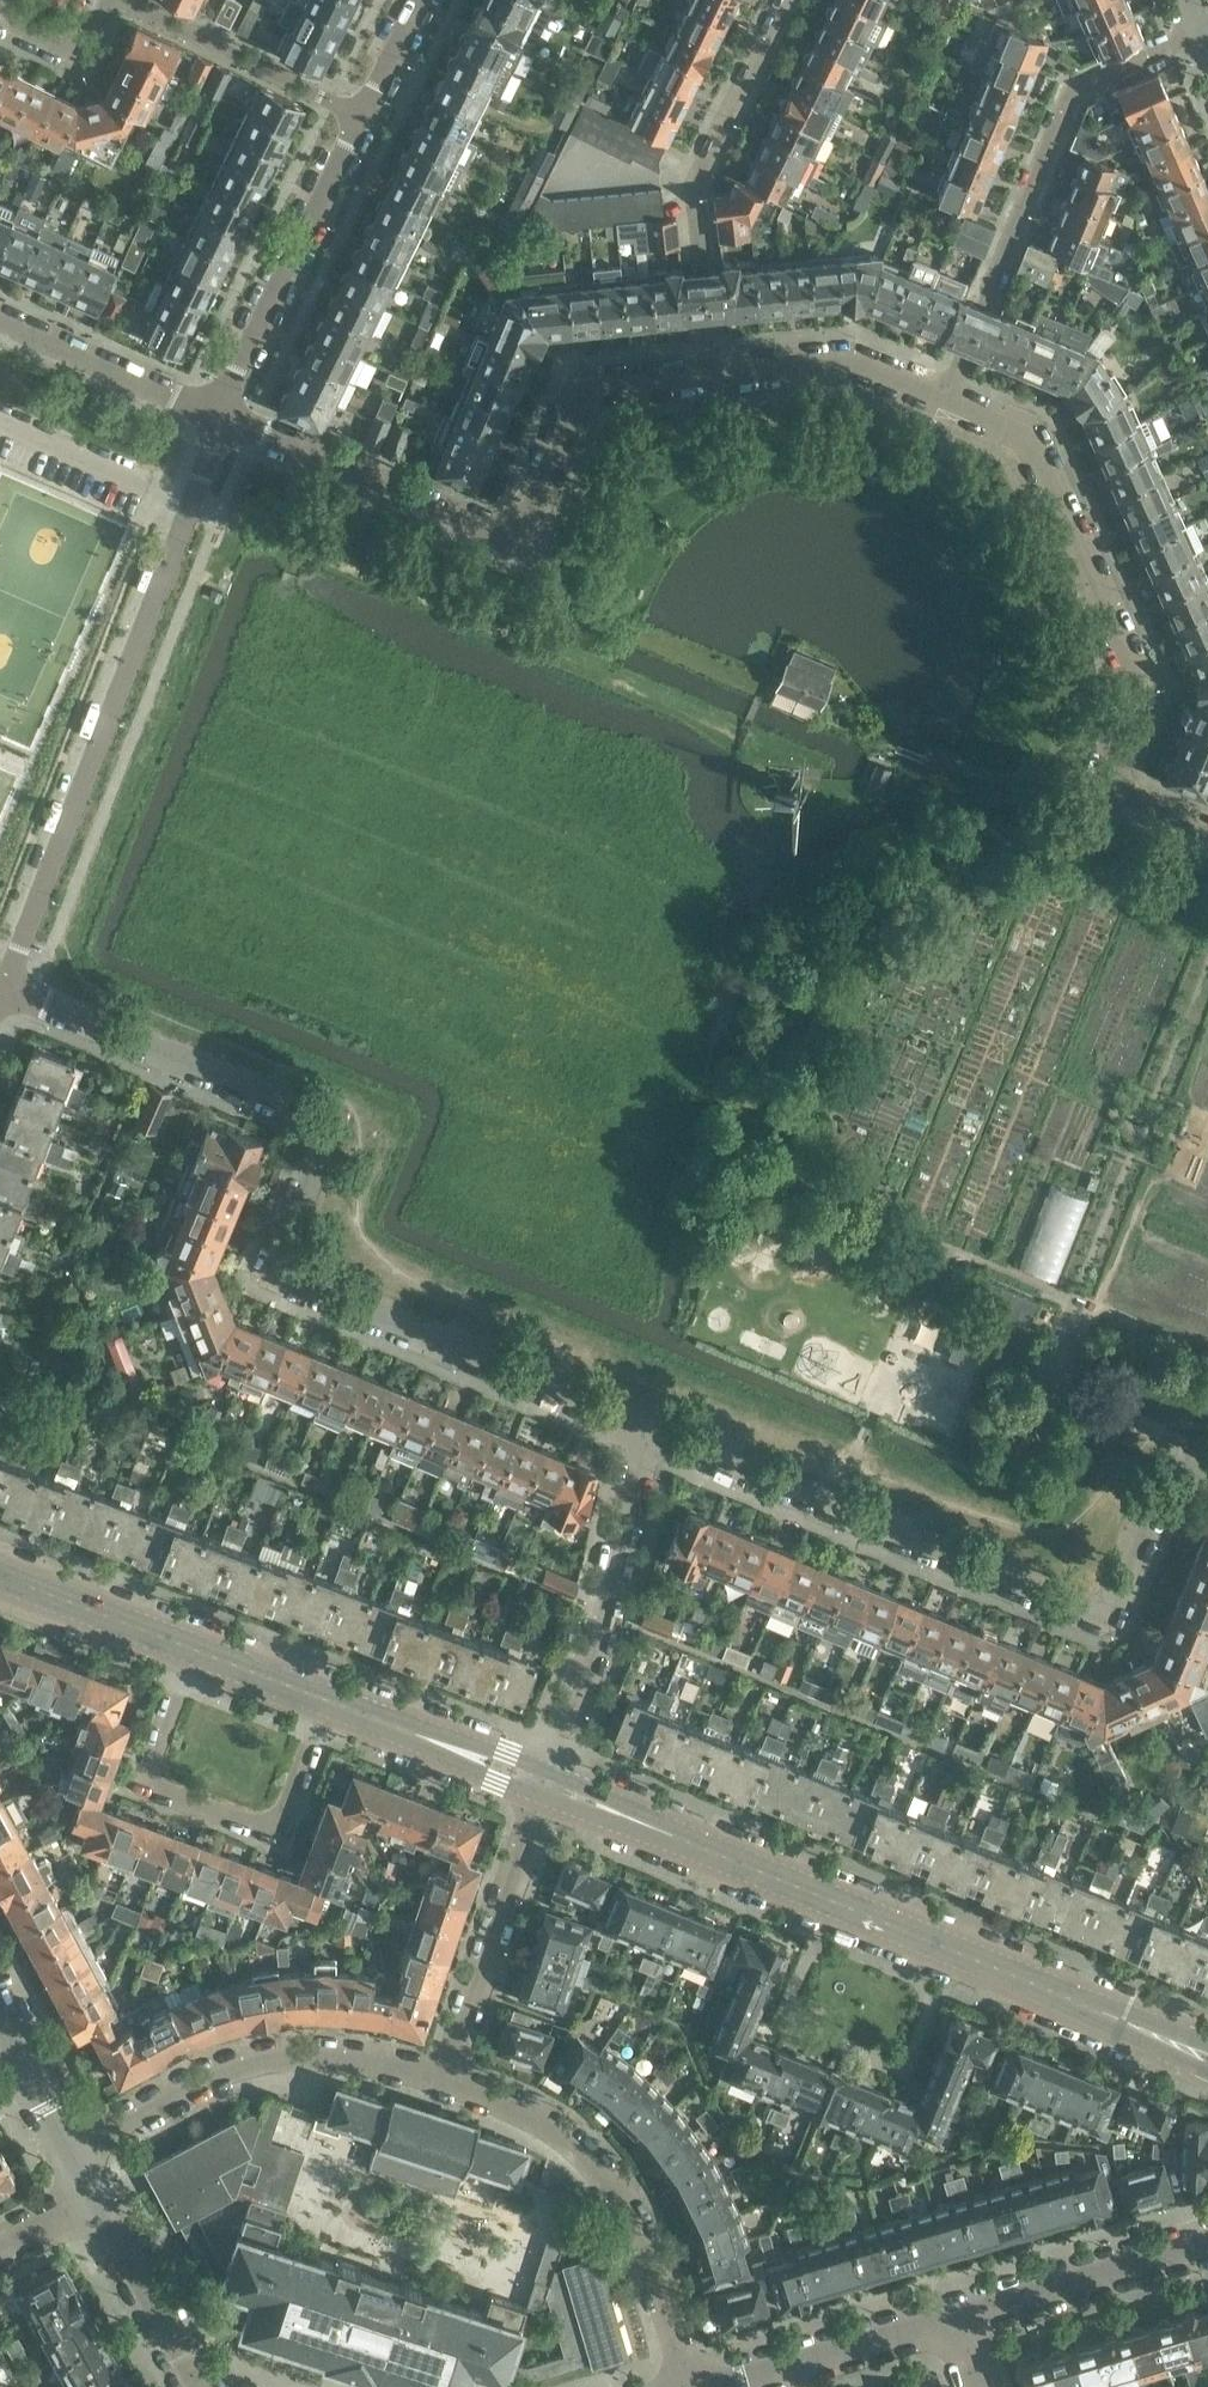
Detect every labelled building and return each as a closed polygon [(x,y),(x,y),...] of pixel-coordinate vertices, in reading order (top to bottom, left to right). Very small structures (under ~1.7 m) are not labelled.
[(193,9),(195,4),(199,6),(202,0),(175,0),(193,9)] [(216,18),(231,26),(237,13),(243,2),(240,0),(225,0),(216,18)] [(291,26),(333,47),(337,45),(341,37),(340,33),(344,23),(305,3),(303,2),(299,0),(277,0),(275,4),(297,15),(291,26)] [(303,2),(305,3),(344,23),(345,22),(349,21),(353,13),(351,9),(356,0),(299,0),(303,2)] [(473,20),(515,41),(525,21),(527,22),(532,12),(539,15),(540,13),(550,18),(554,9),(538,1),(538,0),(483,0),(481,5),(477,5),(474,11),(476,14),(473,20)] [(538,0),(559,11),(563,1),(561,0),(538,0)] [(688,5),(724,22),(729,12),(733,12),(737,6),(734,2),(735,0),(691,0),(688,5)] [(826,19),(863,36),(871,21),(893,32),(897,24),(875,13),(847,0),(836,0),(833,5),(829,6),(826,13),(828,16),(826,19)] [(875,13),(881,0),(847,0),(875,13)] [(945,18),(954,0),(937,0),(931,12),(945,18)] [(1012,5),(1010,0),(1000,0),(986,7),(996,11),(1001,9),(1012,5)] [(1070,10),(1080,5),(1092,0),(1065,0),(1070,10)] [(1080,5),(1091,30),(1130,12),(1130,11),(1134,10),(1129,0),(1092,0),(1080,5)] [(255,1),(252,7),(264,13),(267,14),(270,8),(255,1)] [(1019,11),(1015,3),(1012,5),(1001,9),(1005,17),(1019,11)] [(722,26),(724,22),(688,5),(676,29),(712,46),(718,36),(722,36),(725,29),(722,26)] [(632,11),(623,6),(617,18),(626,23),(632,11)] [(252,7),(241,30),(253,36),(264,13),(252,7)] [(940,17),(922,8),(917,19),(934,28),(940,17)] [(1130,12),(1091,30),(1099,49),(1100,48),(1102,54),(1141,37),(1140,35),(1144,33),(1138,20),(1135,22),(1130,12)] [(592,28),(604,34),(612,19),(600,13),(592,28)] [(1004,35),(998,50),(1036,65),(1037,62),(1041,61),(1044,55),(1042,51),(1047,39),(1042,37),(1041,38),(1028,32),(1009,24),(983,13),(978,24),(1004,35)] [(816,39),(815,42),(852,59),(859,45),(883,57),(886,48),(863,36),(826,19),(822,29),(818,29),(815,36),(816,39)] [(957,23),(948,19),(944,27),(954,31),(957,23)] [(462,42),(461,45),(501,64),(511,44),(513,45),(515,41),(473,20),(469,30),(464,31),(461,39),(462,42)] [(1049,40),(1042,22),(1031,27),(1028,32),(1041,38),(1042,37),(1047,39),(1048,40),(1049,40)] [(136,24),(125,47),(169,69),(177,51),(176,50),(179,45),(136,24)] [(283,48),(281,53),(320,72),(321,71),(325,69),(329,62),(327,57),(333,47),(291,26),(281,47),(283,48)] [(711,48),(712,46),(676,29),(667,48),(664,53),(700,71),(706,59),(710,58),(713,53),(711,48)] [(584,48),(606,59),(614,42),(593,31),(584,48)] [(1048,40),(1048,41),(1061,50),(1065,44),(1064,37),(1049,40),(1048,40)] [(646,38),(644,43),(647,45),(664,53),(667,48),(646,38)] [(1036,65),(998,50),(976,41),(971,52),(982,56),(977,69),(989,74),(1026,90),(1027,87),(1031,85),(1034,79),(1032,75),(1036,65)] [(805,63),(804,65),(841,83),(848,69),(873,81),(878,73),(852,59),(815,42),(810,51),(806,53),(803,59),(805,63)] [(451,66),(450,69),(489,88),(501,64),(461,45),(456,55),(452,56),(449,62),(451,66)] [(636,67),(653,76),(689,94),(694,85),(698,84),(702,76),(700,72),(700,71),(664,53),(647,45),(636,67)] [(127,50),(117,71),(158,92),(169,71),(168,70),(169,69),(125,47),(124,48),(127,50)] [(198,54),(195,60),(186,78),(202,86),(211,68),(209,68),(212,62),(198,54)] [(599,63),(587,57),(579,73),(591,79),(599,63)] [(609,82),(618,63),(608,57),(598,77),(609,82)] [(943,63),(935,57),(927,75),(935,79),(943,63)] [(204,88),(205,89),(214,93),(220,96),(229,77),(227,76),(230,70),(217,64),(214,70),(204,88)] [(794,85),(793,88),(829,106),(841,83),(804,65),(799,75),(794,76),(792,83),(794,85)] [(439,90),(438,93),(477,112),(489,88),(450,69),(445,79),(440,79),(437,86),(439,90)] [(0,85),(0,116),(12,122),(31,82),(7,71),(0,85)] [(117,71),(105,95),(146,116),(158,92),(117,71)] [(575,71),(564,93),(576,99),(580,101),(591,79),(579,73),(575,71)] [(1159,71),(1118,89),(1121,96),(1119,96),(1124,106),(1109,113),(1114,121),(1128,115),(1168,97),(1170,96),(1159,71)] [(989,74),(978,98),(1016,114),(1017,111),(1021,109),(1023,103),(1022,99),(1026,90),(989,74)] [(653,76),(642,99),(678,117),(682,108),(687,107),(690,99),(689,95),(689,94),(653,76)] [(31,82),(12,122),(35,133),(54,94),(31,82)] [(260,92),(251,111),(291,131),(294,123),(300,120),(303,114),(302,108),(303,106),(260,85),(257,90),(260,92)] [(782,109),(781,111),(828,134),(840,111),(829,106),(793,88),(788,98),(783,99),(780,105),(782,109)] [(214,93),(205,89),(194,113),(202,118),(214,93)] [(503,108),(508,98),(495,91),(490,102),(503,108)] [(607,100),(590,91),(586,101),(602,109),(607,100)] [(427,114),(426,116),(466,136),(477,112),(438,93),(433,102),(429,103),(425,110),(427,114)] [(564,93),(552,117),(564,123),(576,99),(564,93)] [(54,94),(35,133),(58,144),(77,104),(76,104),(54,94)] [(77,104),(58,144),(59,145),(65,137),(112,160),(135,112),(146,117),(146,116),(105,95),(105,96),(77,104)] [(1168,97),(1128,115),(1129,120),(1126,121),(1134,140),(1138,139),(1178,121),(1177,119),(1179,116),(1176,109),(1172,107),(1168,97)] [(968,122),(976,125),(1005,138),(1011,126),(1015,124),(1017,120),(1015,115),(1016,114),(978,98),(968,122)] [(642,99),(630,122),(630,123),(666,141),(671,131),(675,130),(679,123),(677,118),(678,117),(642,99)] [(950,104),(946,112),(959,117),(962,109),(950,104)] [(190,109),(182,105),(170,127),(178,131),(190,109)] [(578,117),(571,130),(583,136),(596,111),(583,105),(578,117)] [(251,111),(239,136),(278,155),(283,147),(288,145),(291,139),(289,134),(291,131),(251,111)] [(596,111),(583,136),(595,142),(608,117),(596,111)] [(775,124),(770,134),(817,157),(828,134),(781,111),(781,112),(776,113),(773,120),(775,124)] [(956,128),(950,143),(957,147),(965,150),(995,163),(996,160),(1001,158),(1003,153),(1001,148),(1005,138),(976,125),(968,122),(946,112),(942,121),(954,127),(956,128)] [(202,118),(194,113),(188,124),(197,129),(202,118)] [(415,138),(413,141),(453,161),(458,152),(469,157),(473,148),(462,142),(466,136),(426,116),(421,127),(416,127),(413,134),(415,138)] [(608,117),(595,142),(607,148),(620,123),(608,117)] [(1076,132),(1070,147),(1087,154),(1096,157),(1109,151),(1107,146),(1096,141),(1096,139),(1100,128),(1081,120),(1076,132)] [(1178,121),(1138,139),(1134,141),(1140,154),(1144,152),(1149,163),(1189,145),(1184,135),(1185,131),(1182,124),(1179,124),(1178,121)] [(620,123),(607,148),(619,154),(632,129),(620,123)] [(177,132),(164,126),(159,135),(172,142),(177,132)] [(897,133),(886,127),(884,132),(895,137),(897,133)] [(632,129),(619,154),(631,160),(633,156),(644,135),(632,129)] [(763,147),(758,157),(805,181),(815,185),(819,177),(809,172),(817,157),(770,134),(770,135),(765,136),(761,143),(763,147)] [(883,134),(871,158),(882,163),(894,139),(883,134)] [(644,135),(633,156),(644,161),(654,140),(644,135)] [(239,136),(226,161),(266,180),(270,172),(275,170),(279,163),(277,158),(278,155),(239,136)] [(909,143),(898,138),(893,147),(905,153),(909,143)] [(170,145),(157,139),(144,165),(157,171),(170,145)] [(654,140),(644,161),(660,170),(659,158),(665,146),(654,140)] [(403,162),(402,165),(442,185),(453,161),(413,141),(409,151),(404,152),(401,158),(403,162)] [(540,144),(526,170),(540,177),(553,151),(540,144)] [(22,158),(27,147),(22,145),(17,156),(22,158)] [(1189,145),(1149,163),(1151,168),(1147,170),(1155,188),(1159,187),(1199,169),(1198,167),(1200,164),(1197,157),(1193,156),(1189,145)] [(957,147),(948,171),(985,187),(990,175),(994,174),(996,168),(995,163),(965,150),(957,147)] [(883,171),(894,176),(904,154),(893,149),(883,171)] [(33,155),(27,152),(23,161),(29,164),(33,155)] [(57,152),(48,170),(65,179),(74,161),(57,152)] [(1129,172),(1087,154),(1079,173),(1110,186),(1121,190),(1129,172)] [(175,168),(179,161),(171,157),(167,164),(175,168)] [(751,170),(747,180),(783,198),(785,195),(795,176),(758,157),(758,158),(753,159),(750,166),(751,170)] [(881,164),(871,159),(861,178),(872,184),(881,164)] [(226,161),(214,185),(254,205),(258,197),(263,196),(266,188),(265,184),(266,180),(226,161)] [(167,164),(163,163),(155,178),(167,184),(175,168),(167,164)] [(391,186),(390,189),(430,209),(440,213),(451,190),(442,185),(402,165),(397,174),(392,176),(389,182),(391,186)] [(1136,168),(1129,172),(1133,179),(1140,175),(1136,168)] [(1159,187),(1155,188),(1161,201),(1165,200),(1167,203),(1149,211),(1153,219),(1170,212),(1207,195),(1207,188),(1206,183),(1207,180),(1204,173),(1200,172),(1199,169),(1159,187)] [(526,170),(513,194),(527,201),(540,177),(526,170)] [(937,196),(945,198),(975,211),(980,200),(983,198),(986,192),(985,188),(985,187),(948,171),(947,173),(937,196)] [(41,175),(34,172),(29,182),(37,185),(41,175)] [(881,173),(877,183),(891,189),(896,180),(881,173)] [(1073,187),(1069,198),(1107,214),(1117,189),(1110,186),(1079,173),(1078,175),(1074,177),(1071,183),(1073,187)] [(751,188),(736,181),(729,194),(714,195),(715,214),(717,214),(719,239),(725,238),(725,239),(748,237),(748,227),(770,224),(780,202),(751,188)] [(874,186),(864,181),(854,203),(863,207),(874,186)] [(214,185),(202,210),(242,229),(245,222),(250,220),(254,213),(252,209),(254,205),(214,185)] [(379,211),(378,212),(418,232),(430,209),(390,189),(385,199),(381,200),(377,207),(379,211)] [(661,189),(648,190),(651,219),(665,218),(661,189)] [(648,190),(634,191),(637,221),(647,220),(646,219),(651,219),(648,190)] [(19,204),(24,194),(17,191),(12,200),(19,204)] [(634,191),(621,193),(624,222),(637,221),(634,191)] [(541,193),(527,219),(522,231),(556,228),(553,199),(541,193)] [(621,193),(607,194),(610,223),(616,223),(624,222),(621,193)] [(513,194),(501,216),(516,223),(527,201),(513,194)] [(607,194),(594,195),(597,224),(610,223),(607,194)] [(594,195),(580,197),(583,225),(597,224),(594,195)] [(1170,212),(1153,219),(1156,227),(1174,220),(1181,235),(1207,223),(1207,195),(1170,212)] [(580,197),(567,198),(570,227),(583,225),(580,197)] [(152,198),(145,214),(155,219),(162,203),(152,198)] [(567,198),(553,199),(556,228),(570,227),(567,198)] [(1064,211),(1059,222),(1096,238),(1107,214),(1069,198),(1068,199),(1064,201),(1062,207),(1064,211)] [(816,203),(811,213),(835,225),(840,214),(816,203)] [(792,209),(783,204),(777,215),(786,220),(792,209)] [(12,219),(15,211),(0,205),(0,246),(12,219)] [(37,231),(40,224),(47,211),(37,206),(29,227),(12,219),(0,246),(0,267),(4,269),(9,267),(19,271),(37,231)] [(202,210),(190,235),(230,255),(234,253),(237,247),(236,242),(242,229),(202,210)] [(1137,226),(1148,222),(1143,210),(1136,213),(1137,226)] [(367,235),(366,237),(406,257),(418,232),(378,212),(373,223),(369,224),(365,231),(367,235)] [(1123,212),(1120,219),(1132,224),(1136,216),(1123,212)] [(815,218),(805,213),(807,231),(816,231),(815,218)] [(147,234),(150,235),(157,221),(143,214),(132,238),(143,243),(147,234)] [(964,215),(958,229),(988,241),(994,227),(964,215)] [(511,232),(516,223),(501,216),(491,238),(511,232)] [(677,231),(675,217),(665,218),(651,219),(646,219),(647,220),(648,234),(677,231)] [(624,222),(616,223),(618,238),(618,243),(634,242),(635,251),(650,250),(649,248),(648,234),(647,220),(637,221),(624,222)] [(1048,247),(1049,247),(1083,260),(1080,266),(1108,278),(1113,268),(1100,263),(1102,259),(1090,254),(1096,238),(1059,222),(1058,224),(1054,226),(1052,231),(1053,236),(1048,247)] [(1181,235),(1188,252),(1170,259),(1174,266),(1191,259),(1207,252),(1207,223),(1181,235)] [(40,224),(37,231),(19,271),(22,272),(23,277),(29,281),(34,278),(44,283),(64,240),(65,236),(40,224)] [(757,226),(748,227),(749,240),(757,240),(757,226)] [(616,241),(614,227),(604,228),(605,242),(616,241)] [(988,241),(958,229),(953,243),(975,252),(976,250),(983,253),(988,241)] [(586,245),(584,230),(574,231),(575,237),(571,243),(576,246),(586,245)] [(561,245),(560,231),(548,232),(549,246),(561,245)] [(679,245),(677,231),(648,234),(649,248),(674,246),(679,245)] [(190,235),(177,260),(217,280),(222,278),(225,271),(223,268),(229,255),(230,255),(190,235)] [(355,259),(354,261),(394,281),(406,257),(366,237),(361,247),(357,248),(353,255),(355,259)] [(468,246),(453,238),(448,247),(463,255),(468,246)] [(1137,245),(1124,239),(1120,248),(1138,256),(1137,245)] [(70,294),(89,251),(64,240),(44,283),(48,284),(49,289),(55,292),(60,290),(70,294)] [(420,241),(416,250),(429,256),(433,248),(420,241)] [(1029,243),(1024,256),(1054,269),(1059,256),(1029,243)] [(912,260),(917,249),(907,245),(902,256),(912,260)] [(120,259),(92,247),(89,251),(70,294),(73,296),(74,300),(81,303),(85,301),(96,306),(99,301),(101,302),(120,259)] [(127,252),(122,263),(137,270),(142,259),(127,252)] [(837,257),(842,301),(844,301),(846,304),(852,304),(854,301),(865,302),(883,257),(882,252),(837,257)] [(1191,259),(1174,266),(1178,275),(1195,268),(1202,284),(1207,281),(1207,252),(1191,259)] [(1024,256),(1019,269),(1024,272),(1024,273),(1028,275),(1047,284),(1049,281),(1054,269),(1024,256)] [(837,257),(810,259),(815,304),(827,302),(830,305),(837,304),(838,301),(842,301),(837,257)] [(810,259),(783,262),(787,306),(800,305),(802,308),(809,307),(810,304),(815,304),(810,259)] [(177,260),(166,284),(206,303),(211,301),(214,295),(212,291),(217,280),(177,260)] [(723,270),(721,270),(703,272),(708,315),(744,311),(747,314),(754,313),(756,310),(760,309),(755,265),(741,267),(740,260),(728,261),(728,262),(722,263),(723,270)] [(908,272),(890,312),(892,313),(890,316),(905,322),(906,319),(917,324),(934,282),(938,271),(913,260),(908,272)] [(343,283),(342,285),(382,305),(394,281),(354,261),(349,271),(345,272),(342,278),(343,283)] [(881,261),(865,302),(868,303),(868,306),(875,309),(879,307),(890,312),(908,272),(881,261)] [(783,262),(755,265),(760,309),(772,308),(774,311),(781,310),(783,307),(787,306),(783,262)] [(505,294),(487,337),(529,355),(530,353),(533,355),(542,343),(539,341),(546,332),(517,290),(500,266),(490,272),(505,294)] [(665,274),(650,275),(655,321),(658,321),(661,324),(668,323),(670,319),(688,317),(708,315),(703,272),(684,274),(682,275),(681,268),(677,268),(676,266),(664,267),(665,274)] [(1019,269),(1013,283),(1023,288),(1028,275),(1024,273),(1024,272),(1019,269)] [(1061,272),(1054,269),(1049,281),(1056,284),(1061,272)] [(650,275),(622,279),(627,324),(631,323),(633,326),(641,325),(642,322),(655,321),(650,275)] [(166,284),(153,278),(141,302),(154,308),(194,328),(198,326),(202,319),(200,316),(206,303),(166,284)] [(622,279),(595,282),(600,327),(604,326),(606,329),(613,328),(615,325),(627,324),(622,279)] [(1154,290),(1150,280),(1140,284),(1144,295),(1154,290)] [(595,282),(567,285),(572,329),(576,329),(578,332),(585,331),(586,328),(600,327),(595,282)] [(934,282),(917,324),(918,324),(917,326),(931,333),(932,330),(942,334),(948,337),(963,343),(966,344),(983,304),(980,302),(959,293),(934,282)] [(1119,291),(1108,283),(1102,292),(1113,299),(1119,291)] [(423,296),(439,302),(444,290),(428,284),(423,296)] [(332,307),(330,309),(370,329),(382,305),(342,285),(338,294),(333,296),(330,303),(332,307)] [(567,285),(517,290),(546,332),(547,332),(549,331),(551,335),(558,334),(560,330),(572,329),(567,285)] [(106,304),(102,313),(114,319),(117,315),(118,315),(127,296),(112,288),(104,304),(106,304)] [(420,324),(429,328),(438,303),(429,300),(420,324)] [(1200,314),(1207,310),(1207,300),(1196,305),(1200,314)] [(1166,315),(1160,303),(1152,307),(1157,319),(1166,315)] [(966,344),(991,354),(1002,359),(1003,363),(1009,365),(1013,363),(1016,365),(1033,324),(1008,313),(983,304),(966,344)] [(142,326),(140,331),(182,352),(182,351),(186,350),(190,343),(188,339),(194,328),(154,308),(144,327),(142,326)] [(319,331),(318,334),(358,354),(370,329),(330,309),(326,318),(321,320),(318,327),(319,331)] [(1200,314),(1207,333),(1207,310),(1200,314)] [(1033,324),(1016,365),(1028,370),(1029,374),(1036,377),(1039,374),(1041,375),(1065,321),(1039,311),(1033,324)] [(440,317),(436,327),(446,331),(451,321),(440,317)] [(1065,321),(1041,375),(1054,381),(1055,385),(1061,388),(1065,385),(1067,387),(1084,348),(1085,347),(1091,332),(1065,321)] [(419,324),(408,348),(418,352),(428,328),(419,324)] [(358,354),(318,334),(314,342),(310,343),(306,351),(308,355),(306,358),(347,377),(355,381),(366,358),(358,354)] [(487,338),(477,364),(517,381),(518,379),(521,381),(527,366),(524,365),(529,355),(487,337),(486,338),(487,338)] [(1178,337),(1167,341),(1172,352),(1183,348),(1178,337)] [(429,344),(423,358),(435,363),(441,349),(429,344)] [(1084,348),(1067,387),(1068,387),(1076,398),(1074,402),(1078,408),(1083,408),(1084,412),(1123,395),(1124,394),(1122,389),(1098,353),(1085,347),(1084,348)] [(295,379),(294,382),(334,402),(347,377),(306,358),(302,366),(297,368),(294,374),(295,379)] [(390,368),(408,376),(412,366),(394,359),(390,368)] [(1158,367),(1164,382),(1179,375),(1174,361),(1158,367)] [(477,364),(466,390),(507,407),(507,406),(510,407),(517,392),(513,390),(517,381),(477,364)] [(417,369),(413,378),(424,383),(428,373),(417,369)] [(390,370),(385,381),(403,389),(408,378),(390,370)] [(284,403),(281,408),(320,424),(322,419),(325,421),(334,402),(294,382),(290,390),(286,391),(282,398),(284,403)] [(1189,389),(1194,402),(1204,398),(1198,385),(1189,389)] [(466,390),(455,416),(496,433),(496,432),(500,433),(506,418),(503,417),(507,407),(466,390)] [(1123,395),(1084,412),(1089,423),(1087,427),(1090,434),(1094,434),(1096,438),(1136,421),(1124,394),(1123,395)] [(383,395),(376,413),(390,419),(398,402),(383,395)] [(406,395),(402,404),(415,410),(419,401),(406,395)] [(1191,397),(1179,402),(1185,417),(1197,411),(1191,397)] [(1204,398),(1194,403),(1202,419),(1207,416),(1207,408),(1204,398)] [(366,437),(364,442),(378,448),(380,443),(382,444),(392,420),(390,419),(376,413),(375,413),(365,436),(366,437)] [(1149,415),(1136,421),(1096,438),(1101,449),(1098,452),(1101,459),(1106,460),(1107,464),(1147,446),(1160,441),(1149,415)] [(455,416),(445,442),(485,459),(486,458),(488,459),(495,444),(492,443),(496,433),(455,416)] [(385,446),(383,450),(398,457),(400,452),(402,452),(411,428),(395,421),(384,446),(385,446)] [(1147,446),(1107,464),(1112,474),(1110,478),(1113,485),(1117,485),(1118,489),(1158,472),(1151,455),(1174,445),(1170,436),(1160,441),(1147,446)] [(431,465),(429,470),(446,477),(450,476),(474,486),(475,484),(478,485),(484,471),(481,470),(485,459),(445,442),(434,467),(431,465)] [(1200,454),(1207,473),(1207,450),(1200,454)] [(1158,472),(1118,489),(1124,501),(1122,504),(1124,510),(1128,511),(1130,515),(1170,498),(1158,472)] [(1170,498),(1130,515),(1135,527),(1133,530),(1136,537),(1140,537),(1141,541),(1181,524),(1170,498)] [(1192,519),(1181,524),(1141,541),(1146,552),(1144,556),(1147,562),(1151,563),(1153,567),(1193,550),(1204,545),(1192,519)] [(1193,550),(1153,567),(1158,578),(1156,581),(1159,589),(1163,589),(1165,593),(1204,575),(1193,550)] [(1165,593),(1169,604),(1167,608),(1170,614),(1174,615),(1176,619),(1207,605),(1207,584),(1204,575),(1165,593)] [(212,587),(209,597),(219,600),(222,591),(216,589),(212,587)] [(1176,619),(1181,630),(1179,633),(1182,640),(1186,641),(1188,645),(1207,636),(1207,605),(1176,619)] [(1188,645),(1193,656),(1190,659),(1193,666),(1197,666),(1198,669),(1198,671),(1207,667),(1207,636),(1188,645)] [(818,705),(835,667),(794,649),(789,662),(788,662),(776,688),(818,705)] [(1198,671),(1199,682),(1196,683),(1196,691),(1200,692),(1200,695),(1199,697),(1207,700),(1207,667),(1198,671)] [(1188,723),(1207,732),(1207,700),(1199,697),(1195,707),(1191,707),(1188,715),(1190,718),(1188,723)] [(1177,749),(1207,762),(1207,732),(1188,723),(1184,733),(1179,734),(1177,741),(1179,744),(1177,749)] [(897,749),(880,742),(876,756),(894,762),(897,749)] [(1166,774),(1191,784),(1192,788),(1199,791),(1202,789),(1207,791),(1205,795),(1207,796),(1207,762),(1177,749),(1173,759),(1169,760),(1167,767),(1168,769),(1166,774)] [(877,764),(867,790),(881,796),(881,795),(892,770),(878,764),(877,764)] [(771,772),(769,799),(796,801),(798,774),(771,772)] [(75,1062),(35,1046),(24,1075),(65,1091),(84,1098),(87,1088),(74,1083),(74,1082),(69,1080),(70,1078),(69,1077),(75,1062)] [(855,1074),(851,1072),(843,1069),(841,1074),(840,1079),(841,1079),(852,1083),(855,1074)] [(24,1075),(13,1103),(54,1119),(65,1091),(24,1075)] [(152,1083),(135,1122),(157,1132),(174,1092),(152,1083)] [(80,1107),(83,1098),(69,1093),(66,1102),(80,1107)] [(131,1102),(120,1098),(115,1110),(126,1115),(131,1102)] [(13,1103),(2,1131),(43,1147),(48,1149),(61,1154),(66,1144),(47,1137),(54,1119),(13,1103)] [(190,1137),(182,1158),(194,1162),(246,1184),(247,1182),(251,1184),(261,1158),(258,1156),(264,1142),(225,1126),(225,1127),(210,1121),(202,1141),(190,1137)] [(0,1137),(0,1162),(32,1175),(43,1147),(2,1131),(0,1137)] [(79,1149),(66,1144),(61,1154),(61,1155),(75,1159),(79,1149)] [(131,1169),(139,1150),(126,1145),(118,1164),(131,1169)] [(194,1176),(187,1193),(234,1212),(246,1184),(194,1162),(182,1158),(178,1169),(194,1176)] [(0,1162),(0,1194),(22,1203),(32,1175),(0,1162)] [(112,1176),(107,1189),(122,1195),(127,1181),(112,1176)] [(1089,1199),(1052,1184),(1020,1265),(1056,1280),(1089,1199)] [(177,1219),(180,1220),(223,1238),(234,1212),(187,1193),(177,1219)] [(11,1230),(19,1211),(23,1213),(37,1219),(40,1209),(26,1204),(22,1203),(0,1194),(0,1225),(11,1230)] [(26,1204),(40,1209),(44,1200),(30,1195),(26,1204)] [(141,1203),(126,1197),(121,1208),(137,1214),(141,1203)] [(165,1245),(164,1246),(210,1265),(212,1265),(223,1238),(180,1220),(177,1219),(166,1244),(165,1245)] [(0,1225),(0,1257),(1,1257),(5,1259),(19,1264),(34,1270),(38,1261),(23,1255),(4,1248),(11,1230),(0,1225)] [(210,1265),(164,1246),(157,1249),(163,1264),(162,1265),(172,1289),(168,1290),(176,1310),(222,1291),(212,1265),(210,1265)] [(16,1273),(19,1264),(5,1259),(2,1268),(16,1273)] [(120,1281),(115,1270),(101,1275),(106,1286),(120,1281)] [(985,1277),(973,1304),(1028,1326),(1040,1294),(985,1277)] [(222,1291),(176,1310),(185,1332),(180,1334),(195,1371),(204,1367),(206,1370),(213,1368),(234,1320),(235,1320),(234,1320),(222,1291)] [(10,1325),(14,1315),(0,1310),(0,1321),(10,1325)] [(980,1321),(967,1315),(950,1356),(963,1361),(980,1321)] [(228,1378),(237,1383),(241,1373),(260,1330),(235,1320),(234,1320),(213,1368),(215,1367),(216,1368),(217,1367),(230,1372),(228,1378)] [(260,1330),(241,1373),(267,1384),(285,1341),(260,1330)] [(124,1400),(131,1399),(145,1393),(120,1332),(106,1337),(124,1400)] [(285,1341),(267,1384),(293,1395),(311,1352),(285,1341)] [(311,1352),(293,1395),(318,1405),(336,1362),(311,1352)] [(170,1364),(176,1380),(191,1374),(185,1358),(170,1364)] [(336,1362),(318,1405),(313,1416),(340,1427),(344,1416),(362,1373),(336,1362)] [(362,1373),(344,1416),(370,1427),(388,1384),(362,1373)] [(150,1384),(152,1389),(167,1383),(165,1378),(150,1384)] [(388,1384),(370,1427),(395,1438),(413,1395),(388,1384)] [(438,1405),(413,1395),(395,1438),(420,1448),(438,1405)] [(143,1405),(140,1413),(155,1419),(158,1411),(143,1405)] [(464,1416),(438,1405),(420,1448),(415,1459),(441,1470),(442,1467),(446,1459),(464,1416)] [(194,1436),(212,1443),(222,1417),(205,1409),(194,1436)] [(464,1416),(446,1459),(442,1467),(458,1474),(456,1480),(465,1484),(472,1470),(490,1427),(464,1416)] [(490,1427),(472,1470),(487,1476),(481,1490),(492,1495),(498,1481),(516,1438),(490,1427)] [(224,1448),(237,1453),(245,1434),(232,1428),(224,1448)] [(16,1440),(6,1436),(1,1449),(0,1449),(0,1480),(16,1440)] [(516,1438),(498,1481),(524,1491),(542,1448),(516,1438)] [(145,1439),(140,1452),(149,1455),(154,1443),(145,1439)] [(0,1480),(0,1502),(21,1510),(37,1469),(20,1463),(22,1457),(21,1457),(26,1444),(16,1440),(0,1480)] [(265,1449),(246,1441),(242,1451),(262,1459),(265,1449)] [(383,1466),(391,1447),(381,1443),(374,1462),(383,1466)] [(542,1448),(524,1491),(547,1501),(543,1510),(546,1511),(567,1459),(542,1448)] [(66,1459),(72,1461),(75,1451),(70,1449),(66,1459)] [(263,1464),(289,1475),(293,1464),(267,1454),(263,1464)] [(37,1469),(21,1510),(48,1520),(65,1478),(72,1461),(66,1459),(62,1458),(55,1476),(37,1469)] [(567,1459),(546,1511),(542,1519),(552,1524),(554,1519),(560,1517),(578,1525),(596,1481),(593,1481),(598,1470),(578,1462),(578,1463),(567,1459)] [(81,1465),(72,1461),(66,1475),(76,1479),(81,1465)] [(326,1496),(340,1496),(348,1478),(322,1467),(315,1486),(326,1496)] [(299,1479),(314,1486),(318,1476),(303,1470),(299,1479)] [(65,1478),(48,1520),(77,1531),(93,1489),(65,1478)] [(126,1482),(117,1479),(112,1492),(121,1496),(126,1482)] [(120,1499),(104,1541),(132,1552),(148,1510),(129,1503),(135,1486),(126,1482),(120,1499)] [(93,1489),(77,1531),(104,1541),(120,1499),(93,1489)] [(370,1495),(366,1507),(380,1513),(385,1501),(370,1495)] [(148,1510),(132,1552),(160,1563),(176,1522),(176,1521),(183,1503),(173,1500),(167,1517),(148,1510)] [(176,1522),(160,1563),(188,1574),(204,1533),(186,1526),(187,1521),(187,1520),(192,1507),(183,1503),(176,1521),(176,1522)] [(396,1506),(391,1518),(416,1528),(421,1516),(396,1506)] [(664,1557),(683,1565),(675,1584),(687,1589),(695,1570),(715,1521),(707,1517),(708,1516),(688,1508),(684,1518),(681,1517),(664,1557)] [(421,1517),(417,1528),(435,1536),(439,1525),(421,1517)] [(204,1533),(188,1574),(215,1584),(231,1543),(238,1524),(229,1521),(222,1540),(204,1533)] [(715,1521),(695,1570),(706,1574),(708,1568),(724,1575),(742,1532),(715,1521)] [(248,1528),(238,1525),(233,1539),(242,1542),(248,1528)] [(454,1544),(469,1551),(474,1538),(459,1532),(454,1544)] [(742,1532),(724,1575),(749,1585),(767,1543),(742,1532)] [(1196,1558),(1207,1563),(1207,1533),(1196,1558)] [(264,1540),(259,1554),(243,1595),(271,1605),(294,1545),(285,1541),(282,1547),(264,1540)] [(231,1543),(215,1584),(243,1595),(259,1554),(231,1543)] [(481,1555),(494,1561),(500,1548),(486,1543),(481,1555)] [(767,1543),(749,1585),(774,1596),(792,1553),(767,1543)] [(294,1545),(271,1605),(299,1616),(315,1574),(298,1567),(300,1562),(299,1562),(304,1549),(294,1545)] [(500,1548),(494,1561),(513,1569),(518,1556),(500,1548)] [(818,1564),(792,1553),(774,1596),(768,1610),(794,1621),(818,1564)] [(525,1558),(520,1572),(532,1577),(537,1563),(525,1558)] [(1186,1584),(1207,1593),(1207,1563),(1196,1558),(1186,1584)] [(349,1567),(339,1563),(334,1577),(343,1581),(349,1567)] [(844,1575),(818,1564),(794,1621),(820,1631),(826,1617),(844,1575)] [(546,1566),(540,1581),(572,1595),(579,1579),(546,1566)] [(342,1584),(326,1626),(354,1637),(370,1595),(356,1589),(357,1585),(354,1584),(359,1571),(349,1567),(343,1581),(343,1584),(342,1584)] [(315,1574),(299,1616),(326,1626),(342,1584),(315,1574)] [(826,1617),(820,1631),(819,1634),(831,1639),(838,1622),(852,1628),(870,1586),(844,1575),(826,1617)] [(370,1595),(354,1637),(382,1648),(408,1580),(399,1576),(395,1585),(390,1598),(385,1601),(370,1595)] [(408,1580),(382,1648),(410,1658),(426,1617),(410,1611),(409,1605),(414,1592),(417,1583),(408,1580)] [(1175,1609),(1207,1623),(1207,1593),(1186,1584),(1175,1609)] [(870,1586),(852,1628),(846,1641),(872,1651),(877,1639),(895,1596),(870,1586)] [(895,1596),(877,1639),(902,1649),(920,1607),(895,1596)] [(462,1606),(453,1628),(437,1669),(465,1680),(481,1638),(465,1632),(466,1625),(470,1613),(468,1612),(470,1609),(462,1606)] [(460,1609),(450,1606),(445,1620),(455,1623),(460,1609)] [(647,1607),(640,1624),(668,1636),(675,1619),(647,1607)] [(920,1607),(902,1649),(928,1660),(945,1617),(920,1607)] [(1165,1634),(1207,1653),(1207,1623),(1175,1609),(1165,1634)] [(426,1617),(410,1658),(437,1669),(453,1628),(426,1617)] [(945,1617),(928,1660),(954,1671),(971,1628),(945,1617)] [(515,1631),(509,1647),(493,1690),(521,1701),(537,1661),(521,1655),(523,1649),(520,1648),(525,1634),(528,1626),(518,1622),(515,1631)] [(700,1633),(681,1625),(676,1638),(694,1646),(700,1633)] [(515,1630),(506,1627),(500,1641),(510,1644),(515,1630)] [(971,1628),(954,1671),(980,1682),(997,1639),(971,1628)] [(1154,1660),(1197,1678),(1198,1677),(1200,1677),(1206,1664),(1207,1665),(1207,1653),(1165,1634),(1154,1659),(1154,1660)] [(481,1638),(465,1680),(493,1690),(509,1647),(508,1647),(508,1649),(481,1638)] [(0,1642),(0,1681),(22,1689),(25,1690),(39,1653),(1,1639),(0,1642)] [(702,1649),(720,1656),(724,1646),(706,1639),(702,1649)] [(997,1639),(980,1682),(976,1691),(989,1697),(993,1686),(1008,1693),(1026,1651),(997,1639)] [(1026,1651),(1008,1693),(1033,1704),(1051,1661),(1026,1651)] [(736,1662),(746,1667),(751,1656),(741,1652),(736,1662)] [(22,1689),(38,1695),(36,1700),(48,1704),(49,1704),(64,1660),(54,1656),(53,1659),(39,1653),(25,1690),(22,1689)] [(773,1672),(783,1676),(789,1662),(779,1658),(773,1672)] [(49,1704),(48,1704),(61,1709),(63,1704),(75,1709),(89,1672),(75,1667),(76,1665),(64,1660),(49,1704)] [(1129,1671),(1149,1716),(1188,1698),(1206,1739),(1207,1738),(1207,1689),(1204,1679),(1200,1677),(1198,1677),(1197,1678),(1154,1660),(1129,1671)] [(760,1673),(770,1677),(775,1665),(765,1661),(760,1673)] [(1051,1661),(1033,1704),(1058,1715),(1075,1671),(1051,1661)] [(726,1670),(710,1663),(706,1675),(721,1682),(726,1670)] [(1084,1726),(1102,1682),(1075,1671),(1058,1715),(1068,1719),(1084,1726)] [(1102,1683),(1084,1726),(1101,1764),(1117,1757),(1110,1741),(1110,1734),(1149,1716),(1129,1671),(1103,1683),(1102,1682),(1102,1683)] [(89,1672),(75,1709),(74,1713),(78,1715),(89,1708),(129,1722),(116,1717),(127,1687),(89,1672)] [(658,1685),(666,1688),(669,1682),(661,1679),(658,1685)] [(670,1679),(666,1689),(676,1693),(680,1683),(670,1679)] [(809,1693),(822,1699),(826,1689),(813,1683),(809,1693)] [(614,1738),(641,1749),(666,1690),(657,1686),(649,1706),(630,1698),(614,1738)] [(822,1699),(848,1709),(852,1699),(826,1689),(822,1699)] [(666,1690),(641,1749),(669,1760),(686,1719),(668,1712),(676,1694),(666,1690)] [(712,1708),(720,1712),(725,1701),(716,1697),(712,1708)] [(848,1709),(874,1720),(878,1710),(853,1699),(852,1699),(848,1709)] [(0,1709),(10,1726),(18,1721),(6,1704),(0,1709)] [(83,1720),(78,1733),(122,1748),(126,1737),(124,1736),(129,1722),(89,1708),(78,1715),(83,1720)] [(686,1719),(669,1760),(696,1771),(720,1712),(710,1708),(703,1726),(686,1719)] [(874,1720),(899,1731),(903,1720),(878,1709),(874,1720)] [(720,1712),(696,1771),(724,1783),(741,1742),(723,1735),(731,1717),(720,1712)] [(767,1730),(775,1734),(781,1721),(772,1718),(767,1730)] [(903,1720),(899,1731),(908,1734),(912,1724),(903,1720)] [(10,1726),(18,1742),(27,1737),(18,1721),(10,1726)] [(776,1734),(785,1737),(790,1725),(781,1721),(776,1734)] [(741,1742),(724,1783),(751,1794),(775,1735),(766,1731),(758,1749),(741,1742)] [(929,1731),(925,1741),(937,1746),(941,1736),(929,1731)] [(1064,1735),(1054,1731),(1045,1752),(1055,1757),(1064,1735)] [(78,1747),(73,1760),(110,1774),(116,1758),(118,1759),(122,1748),(78,1733),(73,1745),(78,1747)] [(951,1752),(964,1758),(972,1739),(958,1734),(951,1752)] [(775,1735),(751,1794),(779,1806),(797,1763),(779,1756),(785,1739),(775,1735)] [(18,1742),(28,1759),(36,1753),(27,1737),(18,1742)] [(848,1748),(838,1744),(833,1755),(843,1759),(848,1748)] [(797,1763),(779,1806),(806,1817),(830,1758),(820,1753),(813,1770),(797,1763)] [(979,1763),(1004,1774),(1007,1764),(983,1753),(979,1763)] [(1192,1771),(1186,1757),(1174,1762),(1179,1776),(1192,1771)] [(830,1758),(806,1817),(833,1828),(851,1786),(834,1779),(841,1762),(830,1758)] [(110,1774),(73,1760),(69,1771),(64,1770),(59,1784),(103,1799),(108,1787),(105,1786),(110,1774)] [(1004,1774),(1029,1784),(1033,1774),(1007,1764),(1004,1774)] [(1110,1785),(1126,1778),(1120,1764),(1104,1771),(1110,1785)] [(38,1768),(33,1782),(44,1786),(50,1772),(38,1768)] [(953,1771),(943,1768),(934,1790),(943,1794),(953,1771)] [(355,1773),(343,1804),(353,1808),(366,1813),(365,1814),(366,1814),(365,1816),(378,1821),(377,1824),(379,1824),(393,1788),(355,1773)] [(872,1789),(880,1793),(886,1780),(877,1776),(872,1789)] [(880,1793),(889,1796),(895,1783),(886,1780),(880,1793)] [(919,1780),(914,1792),(924,1797),(929,1785),(919,1780)] [(851,1786),(833,1828),(861,1839),(879,1797),(851,1786)] [(393,1788),(379,1824),(390,1829),(389,1834),(402,1839),(402,1838),(418,1798),(393,1788)] [(0,1799),(0,1833),(18,1824),(8,1806),(18,1801),(14,1791),(3,1798),(0,1799)] [(1124,1823),(1127,1825),(1140,1830),(1166,1801),(1157,1793),(1124,1823)] [(117,1812),(101,1806),(70,1794),(60,1819),(72,1823),(86,1829),(80,1845),(102,1853),(117,1812)] [(879,1797),(861,1839),(888,1850),(905,1809),(879,1799),(880,1798),(879,1797)] [(402,1838),(402,1839),(414,1844),(416,1839),(429,1843),(431,1838),(433,1832),(432,1831),(442,1807),(418,1798),(402,1838)] [(926,1812),(935,1815),(940,1802),(932,1798),(926,1812)] [(322,1812),(318,1823),(362,1840),(367,1828),(362,1825),(366,1814),(365,1814),(366,1813),(353,1808),(343,1804),(330,1799),(325,1813),(322,1812)] [(935,1815),(944,1819),(949,1806),(940,1802),(935,1815)] [(433,1832),(431,1838),(445,1844),(443,1850),(451,1853),(465,1859),(479,1822),(442,1807),(432,1831),(433,1832)] [(933,1821),(905,1809),(888,1850),(916,1862),(933,1821)] [(117,1812),(102,1853),(115,1858),(111,1869),(124,1874),(129,1863),(144,1822),(117,1812)] [(1177,1832),(1182,1814),(1173,1812),(1165,1820),(1170,1830),(1177,1832)] [(933,1821),(916,1862),(943,1873),(960,1832),(933,1821)] [(960,1832),(943,1873),(970,1884),(995,1825),(985,1821),(977,1839),(960,1832)] [(144,1822),(129,1863),(156,1873),(171,1832),(144,1822)] [(316,1836),(311,1849),(353,1864),(362,1840),(318,1823),(313,1834),(316,1836)] [(0,1833),(0,1866),(31,1849),(18,1824),(0,1833)] [(995,1825),(970,1884),(998,1896),(1015,1855),(998,1848),(1005,1830),(995,1825)] [(46,1841),(60,1834),(57,1826),(43,1833),(46,1841)] [(171,1832),(156,1873),(182,1883),(198,1842),(171,1832)] [(1053,1840),(1050,1847),(1058,1850),(1061,1843),(1053,1840)] [(225,1853),(198,1842),(182,1883),(180,1891),(207,1901),(210,1893),(225,1853)] [(1015,1855),(998,1896),(1025,1907),(1050,1848),(1040,1844),(1032,1862),(1015,1855)] [(1050,1848),(1025,1907),(1053,1918),(1070,1876),(1053,1869),(1060,1852),(1050,1848)] [(0,1866),(0,1890),(6,1901),(8,1900),(9,1902),(48,1881),(57,1876),(52,1869),(52,1861),(46,1857),(38,1862),(31,1849),(0,1866)] [(304,1861),(300,1873),(344,1889),(353,1864),(311,1849),(307,1861),(304,1861)] [(225,1853),(210,1893),(207,1901),(224,1908),(227,1900),(236,1903),(252,1863),(225,1853)] [(430,1868),(423,1888),(426,1888),(465,1902),(467,1895),(470,1893),(471,1889),(470,1886),(477,1865),(464,1861),(465,1859),(451,1853),(446,1868),(438,1865),(432,1868),(430,1868)] [(567,1855),(555,1885),(551,1896),(568,1904),(572,1892),(599,1902),(608,1879),(591,1873),(594,1866),(588,1864),(567,1855)] [(398,1870),(399,1865),(390,1861),(383,1882),(392,1887),(398,1870)] [(1108,1862),(1105,1870),(1081,1930),(1107,1940),(1125,1898),(1108,1892),(1115,1874),(1118,1866),(1108,1862)] [(252,1863),(236,1903),(264,1914),(278,1873),(252,1863)] [(1070,1876),(1053,1918),(1081,1930),(1105,1870),(1095,1866),(1088,1883),(1070,1876)] [(398,1870),(392,1887),(402,1887),(407,1873),(398,1870)] [(48,1881),(9,1902),(23,1928),(63,1907),(54,1891),(59,1885),(68,1881),(64,1872),(57,1876),(48,1881)] [(331,1892),(278,1873),(264,1914),(287,1922),(293,1906),(322,1916),(331,1892)] [(101,1896),(105,1885),(92,1880),(88,1891),(101,1896)] [(380,1903),(392,1887),(383,1882),(375,1894),(378,1896),(378,1900),(380,1903)] [(377,1904),(378,1900),(378,1896),(375,1894),(372,1892),(369,1884),(367,1884),(361,1898),(377,1904)] [(621,1885),(606,1920),(598,1917),(593,1929),(602,1933),(604,1929),(609,1931),(614,1933),(630,1939),(648,1896),(639,1892),(639,1889),(632,1887),(630,1888),(621,1885)] [(423,1888),(414,1914),(418,1915),(456,1928),(465,1902),(426,1888),(423,1888)] [(1125,1898),(1107,1940),(1135,1952),(1152,1911),(1160,1892),(1151,1889),(1146,1902),(1145,1902),(1143,1906),(1125,1898)] [(1152,1911),(1135,1952),(1163,1963),(1180,1922),(1164,1915),(1166,1911),(1164,1911),(1170,1896),(1160,1892),(1152,1911)] [(648,1896),(630,1939),(656,1950),(674,1907),(648,1896)] [(383,1901),(380,1909),(399,1912),(401,1904),(383,1901)] [(110,1915),(137,1925),(138,1921),(141,1914),(114,1904),(110,1915)] [(335,1932),(350,1931),(355,1916),(357,1909),(342,1904),(331,1932),(335,1932)] [(63,1907),(23,1928),(37,1954),(77,1933),(96,1922),(98,1921),(93,1912),(72,1924),(63,1907)] [(674,1907),(656,1950),(683,1961),(701,1918),(674,1907)] [(411,1925),(406,1941),(409,1941),(447,1955),(449,1951),(451,1949),(452,1944),(452,1941),(456,1928),(418,1915),(414,1914),(378,1909),(374,1920),(411,1925)] [(540,1935),(539,1938),(581,1952),(590,1924),(548,1911),(543,1925),(541,1926),(538,1933),(540,1935)] [(1163,1963),(1190,1975),(1207,1932),(1207,1914),(1202,1912),(1196,1928),(1180,1922),(1163,1963)] [(141,1914),(138,1921),(148,1925),(164,1931),(168,1921),(152,1915),(151,1918),(141,1914)] [(355,1916),(350,1931),(365,1934),(369,1920),(355,1916)] [(701,1918),(683,1961),(710,1973),(728,1929),(714,1923),(713,1920),(707,1917),(704,1919),(701,1918)] [(77,1933),(37,1954),(51,1980),(85,1963),(84,1961),(90,1958),(81,1941),(88,1937),(87,1936),(99,1928),(96,1922),(77,1933)] [(195,1934),(220,1943),(225,1932),(200,1922),(195,1934)] [(225,1932),(220,1943),(230,1947),(236,1931),(226,1927),(225,1932)] [(349,1943),(350,1931),(335,1932),(335,1943),(349,1943)] [(1190,1975),(1207,1982),(1207,1932),(1190,1975)] [(612,1937),(602,1933),(597,1946),(607,1950),(612,1937)] [(741,1933),(732,1955),(724,1952),(719,1964),(734,1970),(739,1958),(744,1960),(775,1972),(781,1959),(784,1958),(786,1951),(785,1949),(786,1945),(760,1934),(757,1940),(741,1933)] [(539,1938),(530,1965),(571,1979),(581,1952),(539,1938)] [(403,1976),(403,1977),(436,1989),(443,1968),(445,1966),(446,1962),(446,1959),(447,1955),(409,1941),(406,1941),(400,1957),(404,1964),(405,1964),(401,1976),(403,1976)] [(278,1962),(277,1946),(267,1943),(269,1962),(278,1962)] [(277,1946),(278,1962),(288,1961),(287,1945),(277,1946)] [(234,1967),(230,1949),(216,1952),(221,1969),(234,1967)] [(85,1963),(51,1980),(65,2006),(102,1987),(101,1986),(104,1984),(100,1976),(107,1972),(98,1954),(90,1958),(84,1961),(85,1963)] [(163,1962),(145,1956),(139,1973),(158,1980),(163,1962)] [(641,1957),(636,1970),(646,1974),(651,1961),(641,1957)] [(315,1959),(315,1968),(315,2013),(323,2013),(325,2015),(330,2015),(332,2014),(346,2014),(351,1973),(350,1970),(337,1969),(337,1959),(315,1959)] [(744,1960),(727,2002),(758,2015),(775,1972),(744,1960)] [(651,1961),(646,1974),(656,1979),(661,1965),(651,1961)] [(719,1964),(715,1975),(720,1977),(730,1981),(734,1970),(719,1964)] [(525,1980),(520,1993),(555,2005),(551,2016),(564,2020),(568,2009),(562,2007),(571,1979),(530,1965),(528,1970),(525,1971),(523,1978),(525,1980)] [(248,1976),(237,1979),(237,1981),(236,1981),(247,2021),(248,2021),(249,2021),(249,2023),(278,2018),(278,2016),(282,2015),(279,1975),(279,1971),(279,1967),(253,1972),(254,1975),(248,1976)] [(314,1968),(279,1971),(279,1975),(282,2015),(283,2015),(300,2014),(303,2015),(308,2015),(310,2014),(315,2013),(315,1968),(314,1968)] [(351,1973),(346,2014),(348,2014),(385,2019),(391,1992),(380,1990),(386,1970),(376,1969),(376,1973),(350,1970),(351,1973)] [(715,1975),(710,1973),(704,1987),(715,1991),(720,1977),(715,1975)] [(604,1979),(590,1974),(586,1985),(600,1989),(604,1979)] [(158,1982),(169,2006),(186,2044),(189,2042),(204,2036),(207,2037),(211,2035),(213,2033),(217,2031),(202,1991),(201,1989),(200,1984),(199,1978),(175,1987),(171,1977),(158,1982)] [(391,1992),(385,2019),(421,2031),(423,2027),(425,2025),(427,2020),(426,2017),(436,1989),(403,1977),(397,1994),(391,1992)] [(227,1981),(201,1989),(202,1991),(217,2031),(224,2028),(227,2029),(232,2028),(233,2025),(247,2021),(236,1981),(237,1981),(237,1979),(227,1981)] [(102,1987),(65,2006),(67,2009),(65,2010),(78,2034),(89,2028),(94,2037),(97,2035),(101,2042),(118,2033),(112,2021),(122,2015),(117,2007),(116,2007),(114,2003),(119,2001),(109,1982),(104,1984),(101,1986),(102,1987)] [(715,1991),(704,1987),(700,1997),(711,2001),(715,1991)] [(149,2032),(142,2037),(154,2061),(186,2044),(169,2006),(153,2014),(150,2008),(147,2010),(142,1998),(134,2001),(137,2006),(149,2032)] [(758,2015),(727,2002),(710,2044),(736,2056),(740,2058),(749,2036),(758,2015)] [(118,2033),(101,2042),(121,2080),(154,2061),(142,2037),(139,2038),(131,2024),(128,2026),(127,2024),(142,2016),(137,2006),(122,2015),(112,2021),(118,2033)] [(515,2008),(511,2020),(509,2019),(508,2023),(505,2024),(503,2032),(504,2033),(499,2048),(542,2062),(551,2033),(527,2025),(531,2013),(515,2008)] [(975,2057),(979,2059),(975,2067),(989,2073),(994,2063),(988,2061),(997,2039),(981,2032),(984,2026),(957,2014),(955,2020),(952,2020),(949,2027),(951,2029),(944,2045),(975,2057)] [(620,2018),(612,2030),(621,2036),(629,2024),(620,2018)] [(565,2035),(571,2039),(573,2040),(552,2071),(578,2087),(582,2081),(581,2081),(601,2048),(579,2032),(580,2030),(572,2025),(565,2035)] [(775,2046),(749,2036),(740,2058),(736,2056),(727,2077),(757,2090),(775,2046)] [(581,2081),(582,2081),(604,2096),(633,2059),(605,2041),(601,2048),(581,2081)] [(1010,2044),(992,2088),(1018,2099),(1037,2056),(1034,2054),(1033,2051),(1026,2048),(1023,2050),(1010,2044)] [(975,2057),(944,2045),(928,2085),(958,2097),(975,2057)] [(775,2046),(757,2090),(783,2101),(801,2057),(775,2046)] [(665,2056),(655,2066),(662,2074),(672,2064),(665,2056)] [(1037,2056),(1018,2099),(1045,2110),(1062,2066),(1037,2056)] [(801,2057),(783,2101),(797,2106),(797,2104),(817,2112),(834,2071),(801,2057)] [(733,2062),(723,2058),(719,2069),(729,2073),(733,2062)] [(633,2059),(604,2096),(606,2098),(605,2102),(610,2107),(615,2107),(623,2114),(655,2081),(647,2073),(633,2059)] [(672,2064),(662,2074),(670,2081),(680,2071),(672,2064)] [(1062,2066),(1045,2110),(1072,2121),(1090,2077),(1062,2066)] [(985,2083),(989,2073),(975,2067),(972,2077),(985,2083)] [(729,2073),(719,2069),(715,2081),(724,2084),(729,2073)] [(834,2071),(817,2112),(837,2120),(836,2122),(848,2127),(866,2084),(834,2071)] [(1090,2077),(1072,2121),(1098,2131),(1097,2135),(1107,2139),(1112,2127),(1103,2123),(1117,2089),(1103,2083),(1103,2080),(1096,2077),(1093,2079),(1090,2077)] [(655,2081),(623,2114),(632,2123),(632,2128),(636,2133),(642,2133),(643,2134),(677,2104),(677,2103),(655,2081)] [(866,2084),(848,2127),(874,2137),(892,2095),(892,2094),(866,2084)] [(317,2110),(312,2124),(338,2133),(342,2120),(379,2132),(369,2166),(455,2194),(465,2161),(502,2173),(498,2185),(524,2194),(529,2180),(517,2176),(527,2147),(475,2130),(478,2123),(392,2095),(389,2102),(338,2085),(328,2114),(317,2110)] [(928,2085),(919,2106),(911,2127),(941,2139),(958,2097),(928,2085)] [(1123,2116),(1166,2135),(1178,2106),(1157,2097),(1154,2103),(1133,2094),(1123,2116)] [(282,2100),(268,2095),(261,2114),(253,2112),(235,2122),(234,2120),(146,2168),(175,2221),(179,2220),(209,2276),(219,2279),(224,2264),(197,2213),(237,2192),(261,2118),(275,2122),(282,2100)] [(919,2106),(892,2095),(874,2137),(905,2150),(914,2129),(911,2127),(919,2106)] [(991,2112),(995,2102),(981,2097),(977,2107),(991,2112)] [(677,2104),(643,2134),(644,2135),(643,2140),(646,2145),(651,2145),(659,2155),(696,2129),(677,2104)] [(709,2105),(698,2113),(704,2122),(716,2113),(709,2105)] [(769,2106),(763,2120),(773,2124),(779,2110),(769,2106)] [(779,2110),(773,2124),(783,2128),(789,2114),(779,2110)] [(716,2113),(704,2122),(711,2131),(722,2122),(716,2113)] [(1031,2114),(1025,2127),(1036,2131),(1041,2118),(1031,2114)] [(1041,2118),(1036,2131),(1046,2135),(1051,2122),(1041,2118)] [(1184,2149),(1207,2151),(1207,2121),(1185,2120),(1184,2149)] [(696,2129),(659,2155),(664,2162),(663,2168),(668,2175),(673,2175),(675,2178),(714,2153),(713,2153),(696,2129)] [(834,2132),(829,2145),(839,2149),(845,2136),(834,2132)] [(922,2138),(912,2134),(908,2145),(917,2149),(922,2138)] [(845,2136),(839,2149),(849,2153),(855,2140),(845,2136)] [(1176,2147),(1176,2138),(1163,2138),(1163,2141),(1163,2148),(1176,2147)] [(1124,2140),(1113,2141),(1114,2155),(1125,2154),(1124,2140)] [(1163,2148),(1163,2141),(1153,2140),(1153,2153),(1162,2153),(1163,2148)] [(917,2149),(908,2145),(903,2157),(913,2160),(917,2149)] [(1068,2147),(1055,2148),(1056,2160),(1070,2158),(1068,2147)] [(1176,2147),(1163,2148),(1162,2153),(1162,2157),(1175,2157),(1176,2147)] [(1184,2149),(1182,2179),(1207,2181),(1207,2151),(1184,2149)] [(1075,2172),(1086,2211),(1087,2215),(1117,2208),(1108,2179),(1114,2177),(1106,2151),(1096,2150),(1087,2152),(1091,2167),(1075,2172)] [(2,2194),(10,2190),(11,2186),(19,2182),(11,2167),(12,2167),(4,2152),(0,2154),(0,2193),(2,2194)] [(714,2153),(675,2178),(675,2179),(673,2183),(676,2190),(679,2190),(685,2203),(728,2181),(714,2153)] [(1008,2159),(1012,2173),(1023,2170),(1019,2156),(1008,2159)] [(1012,2173),(1008,2159),(998,2162),(1002,2176),(1012,2173)] [(743,2161),(731,2168),(736,2177),(749,2170),(743,2161)] [(1074,2163),(1042,2173),(1056,2219),(1086,2211),(1075,2172),(1074,2163)] [(1170,2192),(1161,2163),(1119,2175),(1128,2205),(1170,2192)] [(749,2170),(736,2177),(742,2187),(754,2179),(749,2170)] [(953,2175),(958,2189),(968,2186),(964,2172),(953,2175)] [(1056,2219),(1042,2173),(1015,2181),(1029,2227),(1056,2219)] [(943,2178),(947,2192),(958,2189),(953,2175),(943,2178)] [(728,2181),(685,2203),(691,2215),(689,2216),(693,2224),(695,2224),(697,2227),(741,2210),(740,2207),(728,2181)] [(1015,2181),(987,2189),(1001,2235),(1029,2227),(1015,2181)] [(898,2191),(902,2205),(913,2202),(909,2188),(898,2191)] [(987,2189),(960,2197),(974,2244),(1001,2235),(987,2189)] [(888,2194),(892,2208),(902,2205),(898,2191),(888,2194)] [(578,2197),(563,2192),(550,2231),(566,2237),(578,2197)] [(960,2197),(932,2206),(946,2252),(974,2244),(960,2197)] [(224,2264),(219,2279),(223,2280),(222,2281),(224,2282),(217,2301),(247,2311),(242,2326),(327,2354),(325,2358),(375,2374),(376,2370),(428,2386),(465,2386),(466,2383),(479,2386),(497,2386),(502,2373),(503,2374),(504,2372),(508,2374),(513,2359),(526,2319),(522,2318),(527,2305),(526,2305),(490,2293),(484,2312),(423,2292),(425,2287),(403,2279),(401,2284),(357,2270),(359,2265),(337,2258),(335,2263),(275,2243),(281,2224),(280,2224),(285,2209),(251,2198),(242,2226),(237,2224),(224,2264)] [(843,2208),(847,2221),(857,2218),(853,2204),(843,2208)] [(932,2206),(905,2214),(919,2260),(946,2252),(932,2206)] [(832,2211),(836,2224),(847,2221),(843,2208),(832,2211)] [(741,2210),(697,2227),(703,2252),(741,2240),(749,2238),(743,2215),(741,2210)] [(905,2214),(877,2222),(891,2268),(919,2260),(905,2214)] [(784,2225),(788,2239),(799,2236),(795,2222),(784,2225)] [(877,2222),(849,2230),(863,2276),(891,2268),(877,2222)] [(849,2230),(822,2238),(836,2284),(863,2276),(849,2230)] [(759,2235),(763,2247),(773,2244),(770,2232),(759,2235)] [(794,2246),(797,2254),(808,2292),(809,2292),(836,2284),(822,2238),(794,2246)] [(741,2240),(703,2252),(699,2253),(706,2282),(732,2274),(736,2289),(759,2283),(755,2272),(748,2275),(746,2270),(752,2269),(741,2240)] [(767,2260),(777,2257),(773,2244),(763,2247),(767,2260)] [(535,2278),(526,2305),(527,2305),(541,2311),(547,2295),(565,2353),(526,2364),(513,2359),(508,2374),(525,2380),(592,2360),(593,2364),(627,2353),(597,2252),(563,2263),(556,2260),(549,2282),(535,2278)] [(797,2254),(768,2262),(781,2307),(810,2297),(809,2292),(808,2292),(797,2254)] [(736,2289),(716,2295),(725,2324),(768,2312),(762,2293),(771,2290),(763,2261),(753,2264),(755,2272),(759,2283),(736,2289)] [(21,2289),(15,2293),(21,2305),(23,2303),(29,2315),(34,2313),(77,2289),(64,2267),(21,2289)] [(34,2313),(29,2315),(41,2337),(46,2335),(89,2312),(84,2303),(86,2299),(82,2292),(78,2291),(77,2289),(34,2313)] [(1193,2358),(1207,2354),(1207,2309),(1197,2312),(1193,2310),(1187,2312),(1185,2315),(1181,2316),(1193,2358)] [(46,2335),(41,2337),(53,2360),(58,2357),(101,2334),(100,2332),(101,2329),(97,2321),(93,2320),(89,2312),(46,2335)] [(1158,2323),(1154,2324),(1166,2366),(1182,2362),(1188,2383),(1200,2381),(1193,2358),(1181,2316),(1170,2320),(1166,2318),(1160,2319),(1158,2323)] [(1131,2331),(1127,2333),(1140,2374),(1166,2366),(1154,2324),(1143,2328),(1139,2326),(1133,2328),(1131,2331)] [(1104,2340),(1100,2341),(1113,2382),(1140,2374),(1127,2333),(1116,2336),(1112,2334),(1106,2336),(1104,2340)] [(58,2357),(53,2360),(65,2382),(70,2379),(113,2356),(112,2354),(113,2351),(109,2343),(105,2342),(101,2334),(58,2357)] [(13,2353),(24,2347),(25,2347),(20,2338),(9,2344),(13,2353)] [(1073,2348),(1085,2386),(1114,2386),(1113,2382),(1100,2341),(1089,2344),(1085,2342),(1079,2344),(1077,2347),(1073,2348)] [(13,2353),(18,2361),(29,2355),(24,2347),(13,2353)] [(1046,2356),(1055,2386),(1085,2386),(1073,2348),(1061,2352),(1057,2350),(1052,2351),(1050,2355),(1046,2356)] [(65,2382),(68,2386),(108,2386),(125,2378),(120,2370),(121,2367),(117,2359),(114,2358),(113,2356),(70,2379),(65,2382)] [(1026,2386),(1055,2386),(1046,2356),(1030,2361),(1027,2359),(1019,2361),(1017,2364),(1019,2370),(1022,2371),(1026,2386)] [(25,2375),(29,2384),(41,2377),(36,2369),(25,2375)] [(129,2386),(125,2378),(108,2386),(131,2386),(129,2386)]
